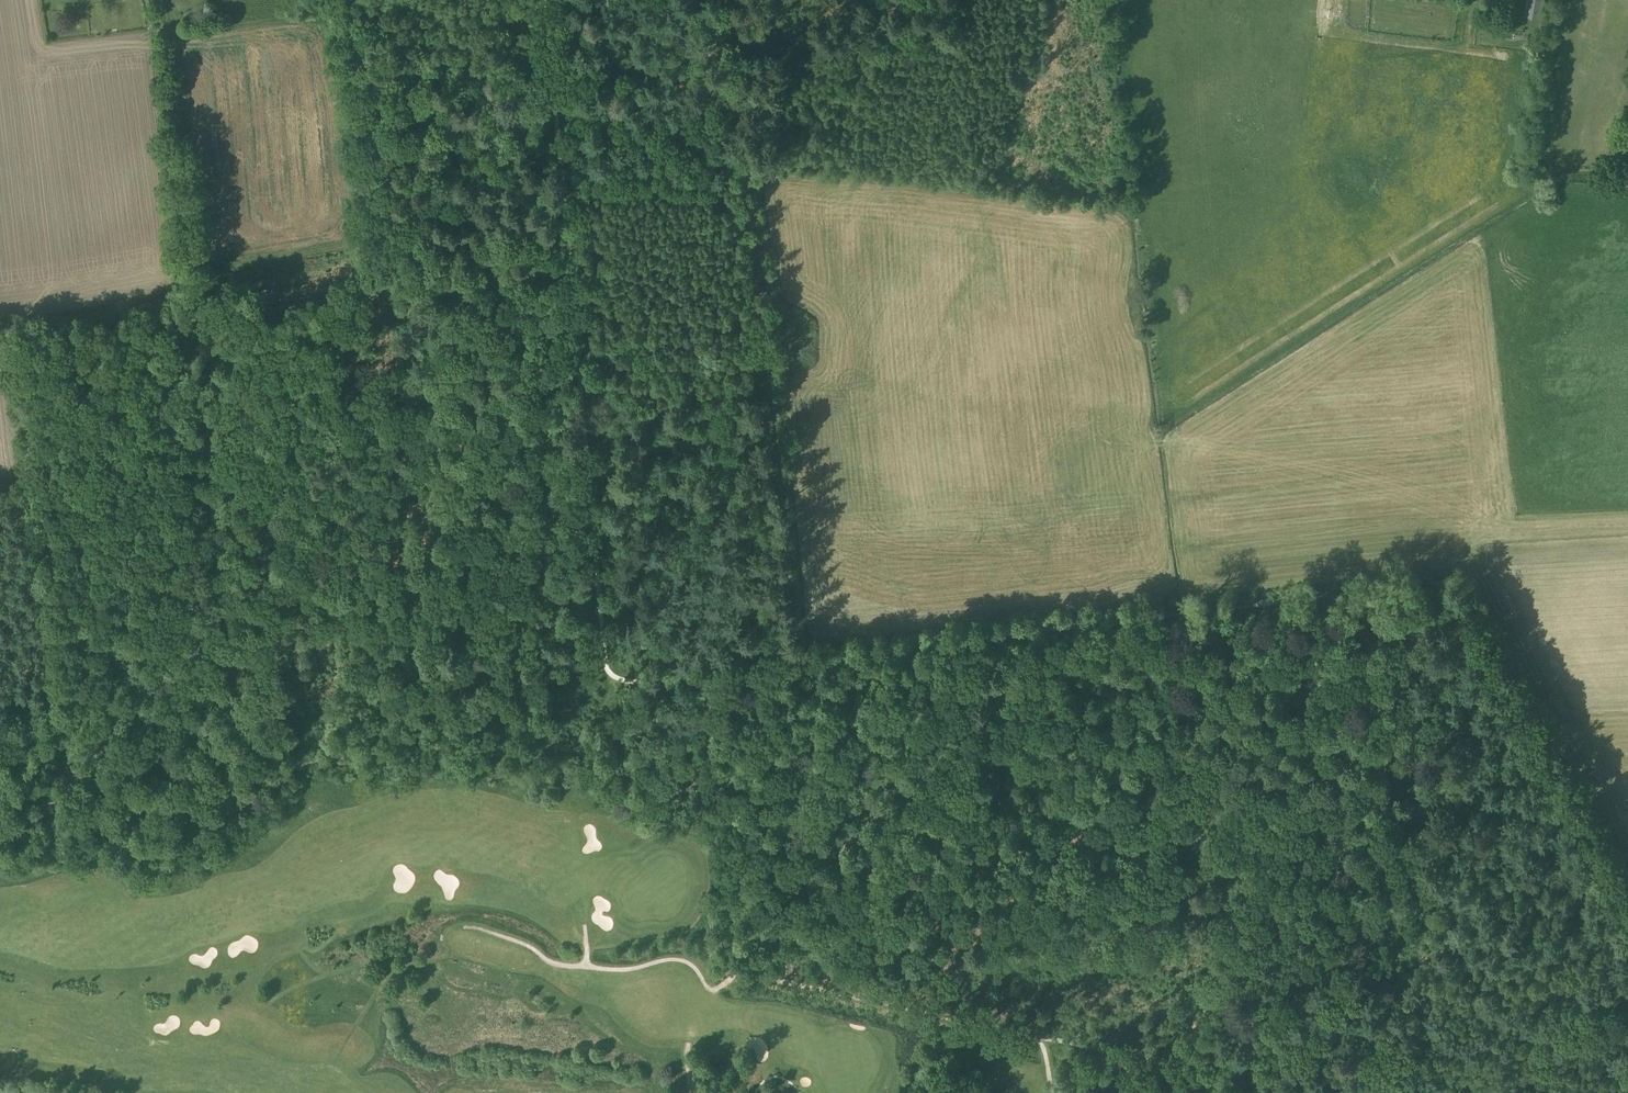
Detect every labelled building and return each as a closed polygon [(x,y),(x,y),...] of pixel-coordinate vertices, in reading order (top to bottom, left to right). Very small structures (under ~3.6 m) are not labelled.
[(223,7),(220,0),(215,0),(218,9),(223,7)]
